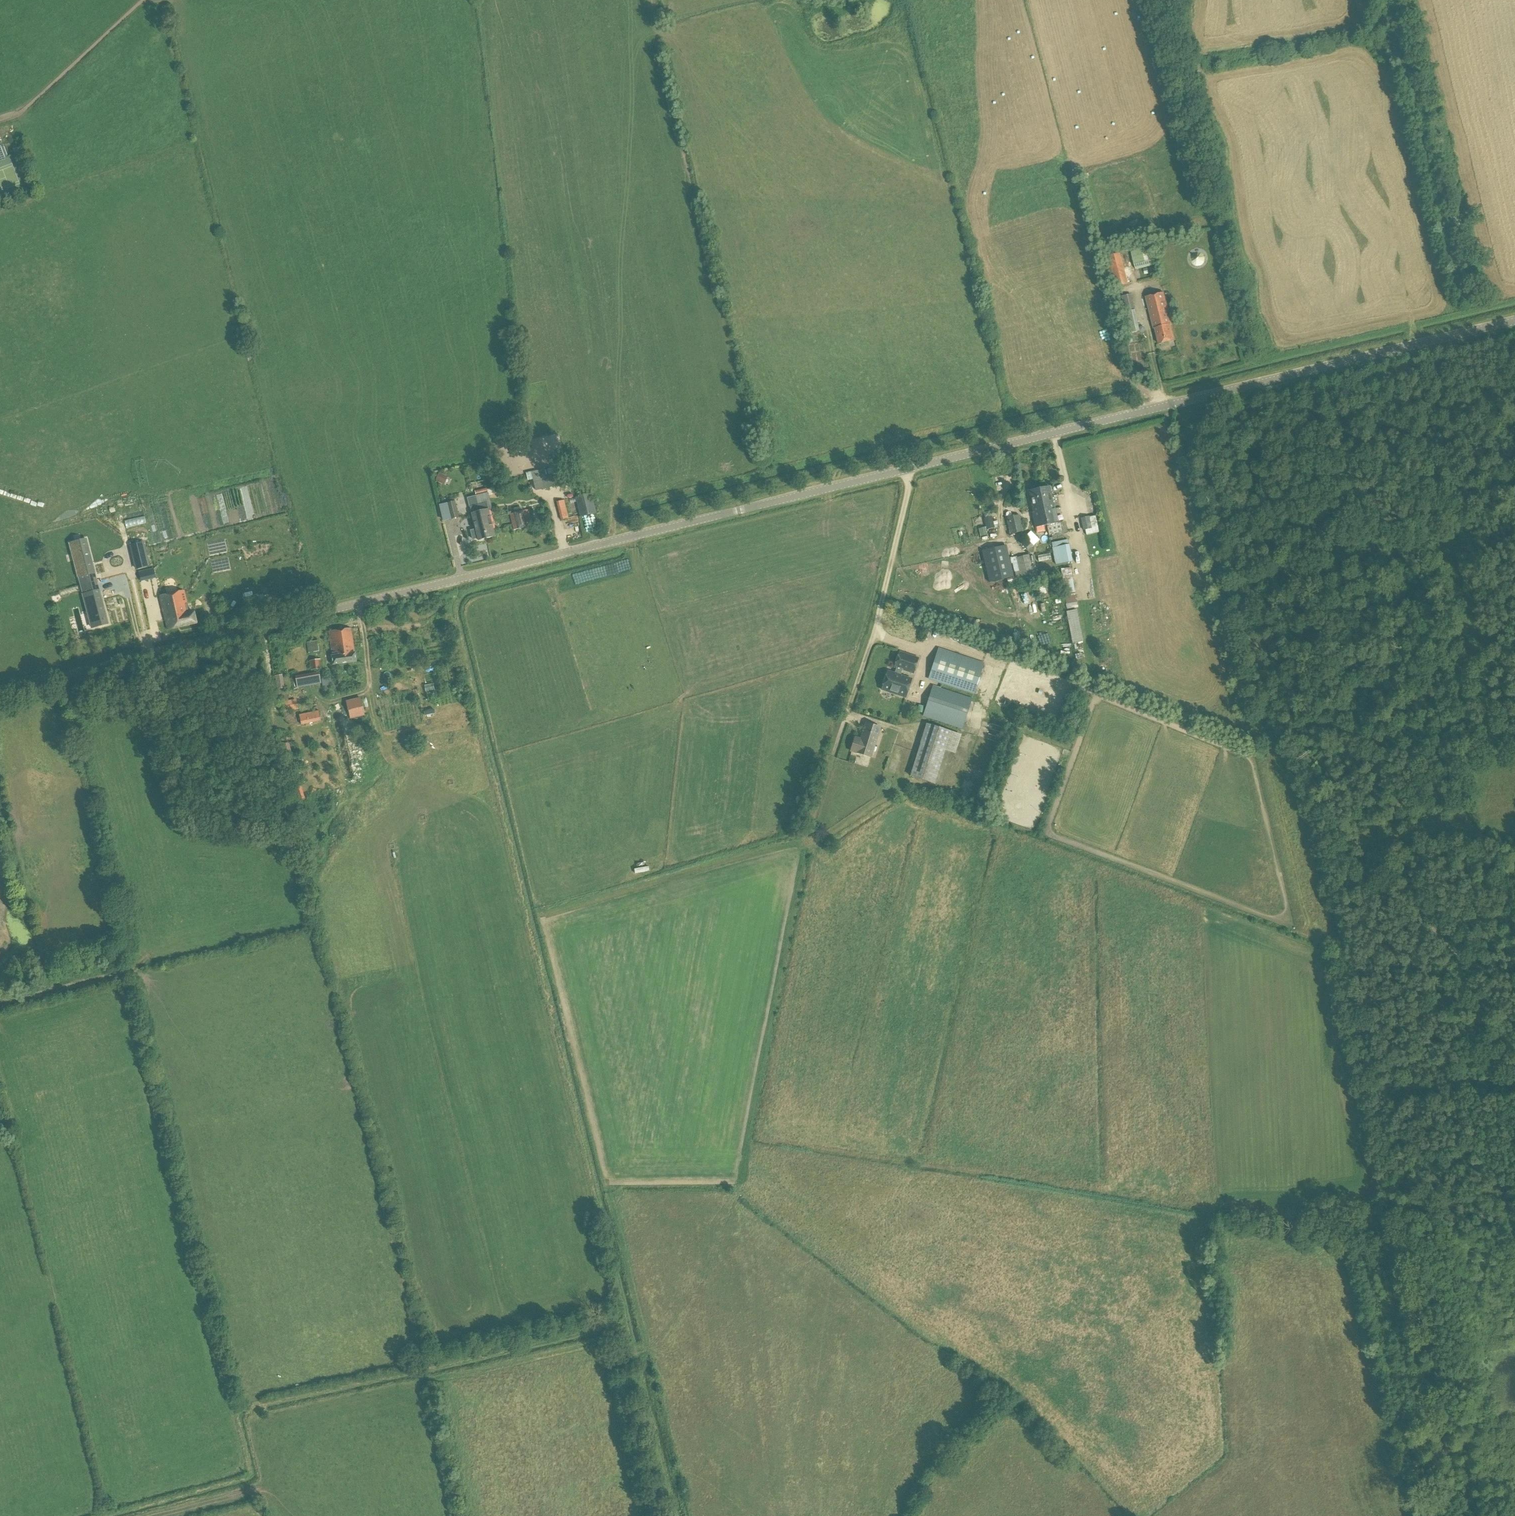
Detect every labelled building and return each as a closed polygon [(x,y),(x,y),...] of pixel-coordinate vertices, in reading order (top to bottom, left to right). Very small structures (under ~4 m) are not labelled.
[(9,157),(7,145),(0,147),(0,159),(9,157)] [(1119,253),(1104,257),(1112,288),(1127,284),(1119,253)] [(1163,293),(1146,297),(1154,328),(1155,328),(1159,344),(1174,341),(1170,324),(1171,324),(1163,293)] [(1131,295),(1121,297),(1124,312),(1134,311),(1131,295)] [(545,469),(531,472),(536,490),(562,484),(558,469),(554,470),(553,468),(545,470),(545,469)] [(436,480),(443,483),(446,475),(439,472),(436,480)] [(1040,489),(1047,525),(1059,523),(1055,508),(1054,508),(1050,487),(1040,489)] [(256,536),(289,528),(279,489),(255,495),(253,490),(205,502),(211,524),(214,523),(215,527),(232,523),(234,531),(241,529),(240,527),(244,526),(248,539),(237,541),(239,551),(259,546),(256,536)] [(1047,525),(1040,489),(1029,492),(1033,513),(1032,513),(1035,528),(1047,525)] [(591,493),(577,497),(582,517),(596,513),(591,493)] [(448,503),(452,519),(459,517),(455,501),(454,501),(448,503)] [(557,502),(561,520),(569,518),(564,501),(557,502)] [(495,536),(487,503),(470,507),(476,529),(471,530),(473,539),(478,538),(478,540),(495,536)] [(515,514),(511,515),(514,530),(532,526),(528,511),(521,512),(520,507),(513,509),(515,514)] [(1007,518),(1010,534),(1023,532),(1020,515),(1007,518)] [(984,518),(987,529),(994,527),(992,517),(984,518)] [(1089,517),(1081,519),(1083,530),(1085,530),(1092,529),(1089,517)] [(451,533),(456,532),(453,519),(447,520),(451,533)] [(1028,540),(1033,545),(1034,545),(1039,540),(1030,531),(1025,537),(1028,540)] [(85,540),(70,544),(81,586),(96,582),(85,540)] [(1028,540),(1024,545),(1029,550),(1033,545),(1028,540)] [(1052,543),(1056,565),(1072,562),(1068,540),(1052,543)] [(1006,546),(983,551),(990,583),(1014,577),(1006,546)] [(145,555),(134,558),(137,569),(148,566),(145,555)] [(1017,559),(1024,590),(1035,587),(1027,556),(1017,559)] [(1066,568),(1067,592),(1076,591),(1075,567),(1066,568)] [(187,583),(183,568),(174,570),(175,575),(170,576),(172,586),(187,583)] [(149,570),(139,573),(141,581),(151,578),(149,570)] [(1046,593),(1044,584),(1046,584),(1045,580),(1043,581),(1037,582),(1040,594),(1046,593)] [(96,582),(81,586),(92,628),(108,624),(96,582)] [(184,591),(160,596),(168,630),(197,623),(194,612),(189,614),(184,591)] [(265,602),(263,594),(243,599),(245,606),(265,602)] [(1080,601),(1070,602),(1074,642),(1085,640),(1080,601)] [(330,632),(333,655),(332,655),(333,664),(356,661),(355,652),(354,652),(351,629),(330,632)] [(317,640),(307,642),(309,653),(319,651),(317,640)] [(929,680),(975,695),(984,664),(939,649),(929,680)] [(887,672),(881,690),(905,698),(911,680),(900,676),(902,670),(913,674),(919,658),(899,651),(894,667),(896,668),(894,674),(887,672)] [(310,660),(312,670),(321,668),(320,659),(310,660)] [(996,676),(1002,678),(1006,669),(1000,667),(996,676)] [(296,677),(298,686),(321,682),(319,672),(296,677)] [(933,686),(923,716),(962,729),(971,699),(933,686)] [(363,707),(361,699),(348,702),(350,710),(363,707)] [(321,720),(319,710),(299,714),(301,725),(321,720)] [(852,751),(871,757),(880,728),(867,724),(861,744),(855,742),(852,751)] [(927,724),(910,776),(934,783),(945,749),(954,752),(960,735),(927,724)] [(351,772),(362,770),(358,753),(347,755),(351,772)] [(987,771),(988,764),(977,762),(975,769),(987,771)]
